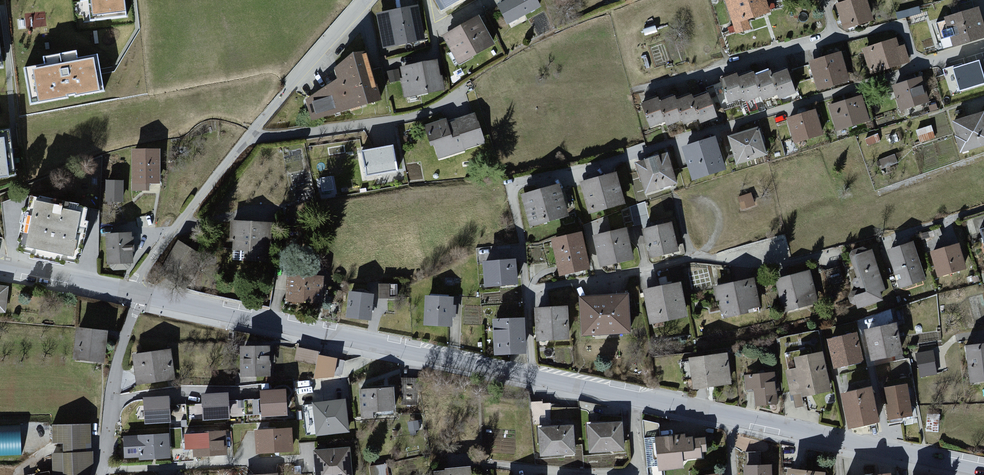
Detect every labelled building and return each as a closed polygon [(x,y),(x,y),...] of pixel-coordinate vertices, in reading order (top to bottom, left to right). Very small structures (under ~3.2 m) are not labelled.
[(81,5),(90,4),(93,24),(127,21),(124,0),(81,0),(81,5)] [(443,11),(462,0),(437,0),(443,11)] [(498,6),(509,26),(543,7),(538,0),(509,0),(498,6)] [(735,36),(774,24),(767,0),(724,0),(735,36)] [(835,6),(844,32),(875,22),(867,0),(852,0),(835,6)] [(420,7),(377,15),(384,51),(426,43),(420,7)] [(931,22),(939,52),(983,39),(983,25),(980,8),(931,22)] [(921,9),(898,12),(899,17),(922,14),(921,9)] [(479,16),(443,37),(459,66),(496,45),(479,16)] [(895,38),(862,48),(870,75),(910,63),(905,47),(899,49),(895,38)] [(381,103),(368,53),(334,70),(338,81),(307,103),(313,123),(381,103)] [(843,54),(810,63),(818,91),(851,82),(843,54)] [(24,65),(31,109),(103,98),(96,56),(79,59),(79,57),(24,65)] [(952,69),(961,95),(983,88),(983,65),(982,60),(952,69)] [(440,61),(399,69),(404,100),(445,93),(440,61)] [(397,72),(386,75),(388,84),(399,82),(397,72)] [(738,74),(721,80),(730,106),(744,101),(746,108),(763,102),(765,107),(782,100),(783,104),(796,99),(787,73),(771,79),(769,73),(756,77),(754,73),(739,78),(738,74)] [(925,77),(895,86),(903,113),(933,105),(925,77)] [(660,97),(643,103),(652,129),(664,125),(666,130),(681,125),(682,129),(698,123),(700,129),(719,122),(710,95),(694,100),(692,96),(677,101),(676,97),(662,101),(660,97)] [(864,95),(830,105),(838,133),(872,123),(864,95)] [(819,111),(789,121),(798,147),(827,137),(819,111)] [(953,120),(962,150),(983,144),(983,112),(953,120)] [(448,118),(425,126),(432,147),(435,146),(440,160),(487,144),(476,113),(449,122),(448,118)] [(938,142),(933,125),(916,130),(921,146),(938,142)] [(760,128),(730,137),(738,166),(769,157),(760,128)] [(0,132),(0,180),(16,178),(10,130),(0,132)] [(717,141),(683,151),(693,182),(727,172),(717,141)] [(394,146),(362,151),(367,179),(399,173),(394,146)] [(162,149),(132,149),(132,194),(152,194),(152,182),(162,182),(162,149)] [(668,155),(636,164),(647,201),(679,191),(668,155)] [(620,172),(581,182),(589,215),(629,205),(620,172)] [(323,195),(338,193),(336,176),(321,177),(323,195)] [(124,181),(107,181),(107,203),(124,203),(124,181)] [(562,186),(525,196),(533,229),(571,219),(562,186)] [(754,193),(739,196),(742,212),(757,209),(754,193)] [(86,207),(30,196),(27,211),(21,210),(16,239),(22,240),(20,251),(72,260),(77,234),(84,236),(87,222),(84,221),(86,207)] [(272,225),(232,222),(230,243),(234,243),(232,264),(268,267),(272,225)] [(673,223),(643,229),(649,258),(679,251),(673,223)] [(626,229),(593,236),(600,268),(633,261),(626,229)] [(581,231),(553,237),(562,274),(589,268),(581,231)] [(132,234),(107,234),(108,272),(132,271),(132,234)] [(916,241),(889,249),(901,290),(928,282),(916,241)] [(195,252),(179,242),(164,266),(180,276),(195,252)] [(964,245),(932,254),(939,281),(972,272),(964,245)] [(875,251),(851,259),(861,289),(850,293),(857,315),(892,304),(875,251)] [(517,260),(482,261),(483,288),(518,286),(517,260)] [(813,270),(776,281),(786,316),(823,305),(813,270)] [(325,278),(288,276),(286,304),(324,306),(325,278)] [(757,279),(718,286),(724,320),(764,313),(757,279)] [(682,282),(644,291),(654,329),(692,319),(682,282)] [(0,283),(0,317),(8,318),(11,285),(0,283)] [(395,288),(381,287),(380,303),(394,304),(395,288)] [(374,297),(349,294),(346,321),(371,323),(374,297)] [(630,295),(580,298),(582,339),(632,336),(630,295)] [(455,298),(426,297),(424,327),(453,328),(455,298)] [(570,307),(541,308),(542,344),(571,343),(570,307)] [(526,319),(494,320),(495,357),(527,356),(526,319)] [(898,324),(865,331),(872,362),(905,355),(898,324)] [(108,332),(77,330),(75,363),(106,365),(108,332)] [(859,333),(829,340),(836,370),(866,363),(859,333)] [(271,344),(240,345),(241,386),(272,385),(271,344)] [(968,347),(972,386),(983,385),(983,345),(968,347)] [(341,355),(297,346),(293,365),(317,370),(314,382),(336,379),(341,355)] [(171,348),(133,353),(137,386),(176,381),(171,348)] [(727,352),(688,357),(693,391),(732,385),(727,352)] [(795,367),(786,369),(793,404),(832,396),(822,352),(793,358),(795,367)] [(938,352),(918,355),(922,379),(942,377),(938,352)] [(777,371),(744,374),(745,392),(756,391),(758,406),(779,405),(777,371)] [(908,385),(883,390),(890,425),(915,420),(908,385)] [(869,387),(842,394),(851,429),(878,422),(869,387)] [(394,390),(360,392),(362,424),(376,423),(376,414),(395,413),(394,390)] [(263,418),(289,417),(288,391),(262,392),(263,418)] [(204,422),(231,421),(230,395),(203,396),(204,422)] [(348,397),(312,402),(317,439),(353,434),(348,397)] [(145,399),(145,426),(172,425),(171,398),(145,399)] [(625,424),(590,424),(591,455),(626,454),(625,424)] [(22,456),(21,426),(0,427),(0,456),(22,456)] [(91,427),(54,427),(54,445),(64,444),(64,450),(92,450),(91,427)] [(575,427),(540,429),(542,460),(576,458),(575,427)] [(294,428),(254,431),(256,457),(296,454),(294,428)] [(228,433),(185,436),(186,451),(194,451),(195,460),(230,457),(228,433)] [(171,434),(124,438),(126,463),(173,459),(171,434)] [(683,435),(657,437),(660,474),(687,471),(686,460),(684,439),(683,435)] [(684,439),(686,460),(709,458),(706,436),(684,439)] [(315,451),(316,474),(354,474),(353,449),(315,451)] [(54,454),(55,474),(82,474),(96,469),(95,452),(54,454)] [(745,466),(745,474),(774,474),(774,465),(762,465),(762,452),(748,452),(748,466),(745,466)] [(370,468),(371,474),(390,474),(389,465),(370,468)] [(433,472),(433,474),(472,474),(471,466),(433,472)]
